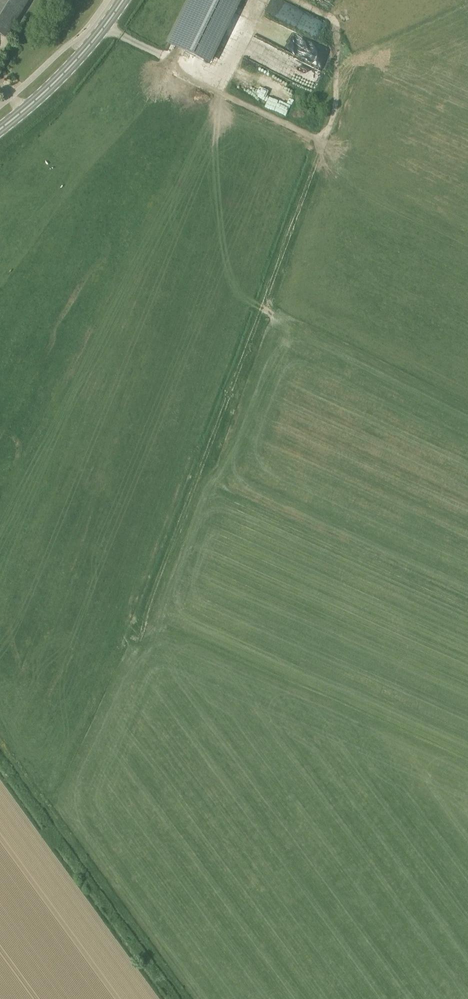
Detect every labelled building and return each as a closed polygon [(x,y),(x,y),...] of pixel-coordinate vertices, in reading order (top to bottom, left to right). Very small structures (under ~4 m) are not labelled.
[(7,38),(30,0),(0,0),(0,34),(7,38)] [(168,43),(210,64),(241,0),(189,0),(168,43)] [(293,54),(323,66),(330,50),(299,38),(299,39),(298,39),(296,45),(293,54)]
